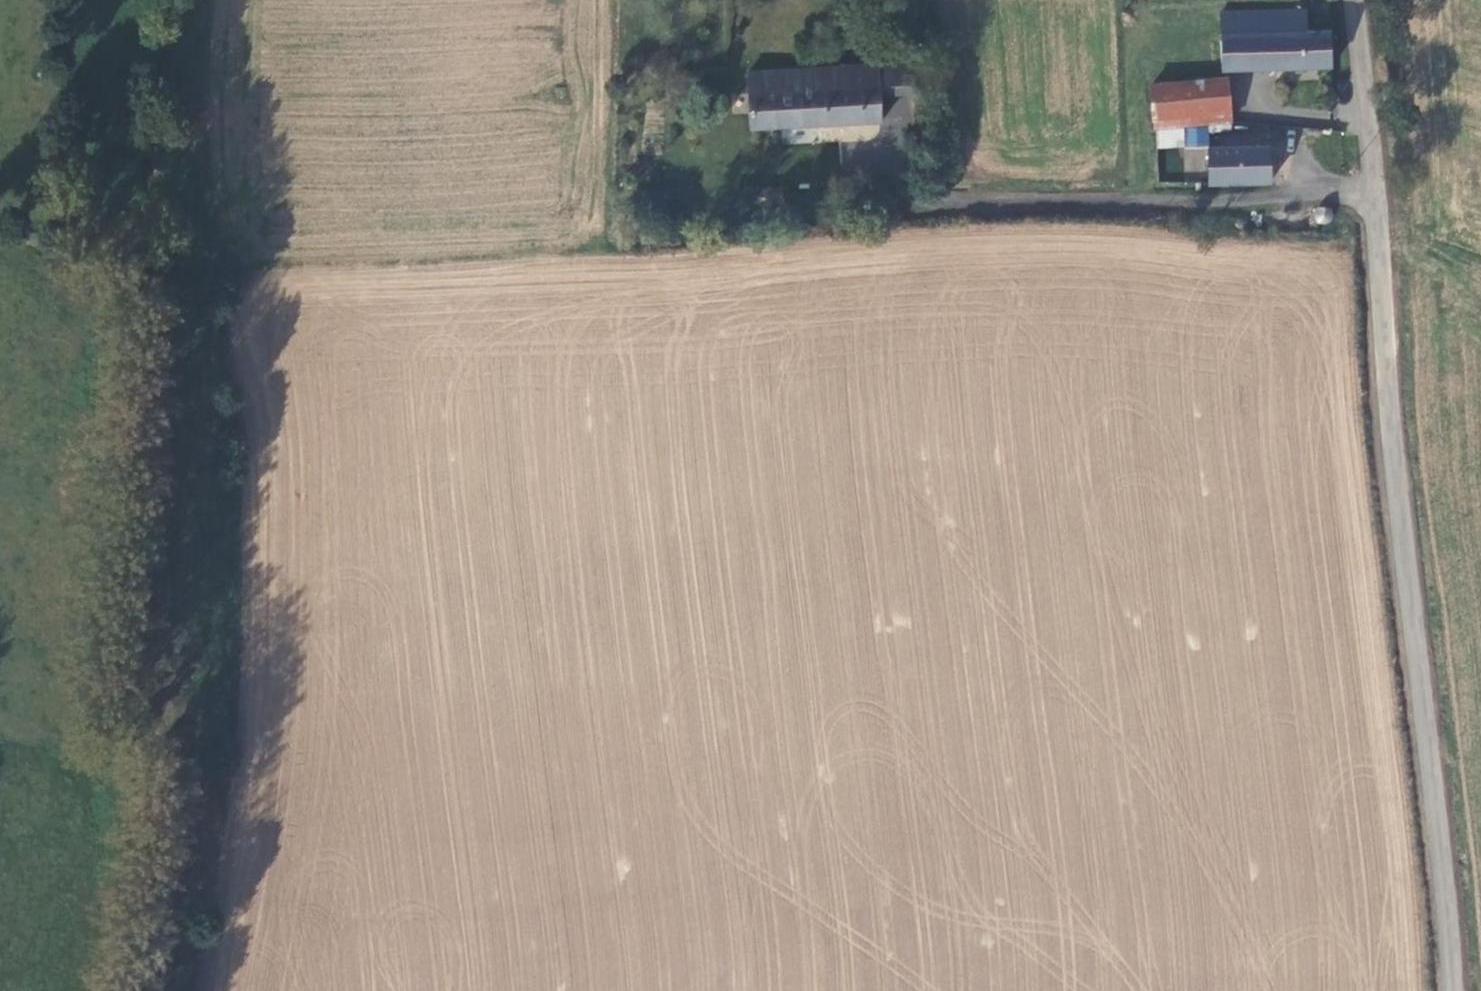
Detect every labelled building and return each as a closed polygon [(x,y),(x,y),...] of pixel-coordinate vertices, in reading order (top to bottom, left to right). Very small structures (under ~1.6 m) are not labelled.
[(1314,59),(1315,19),(1291,19),(1289,0),(1200,0),(1202,59),(1314,59)] [(826,88),(854,87),(853,69),(823,71),(826,88)] [(823,71),(726,78),(728,133),(856,124),(854,87),(826,88),(823,71)] [(1137,121),(1210,117),(1207,72),(1134,77),(1137,121)] [(1251,139),(1195,142),(1197,177),(1223,177),(1252,174),(1251,139)] [(1197,177),(1195,142),(1174,143),(1176,178),(1197,177)] [(1298,217),(1300,220),(1309,221),(1312,218),(1314,214),(1313,210),(1310,207),(1306,205),(1302,206),(1299,209),(1297,213),(1298,217)]
